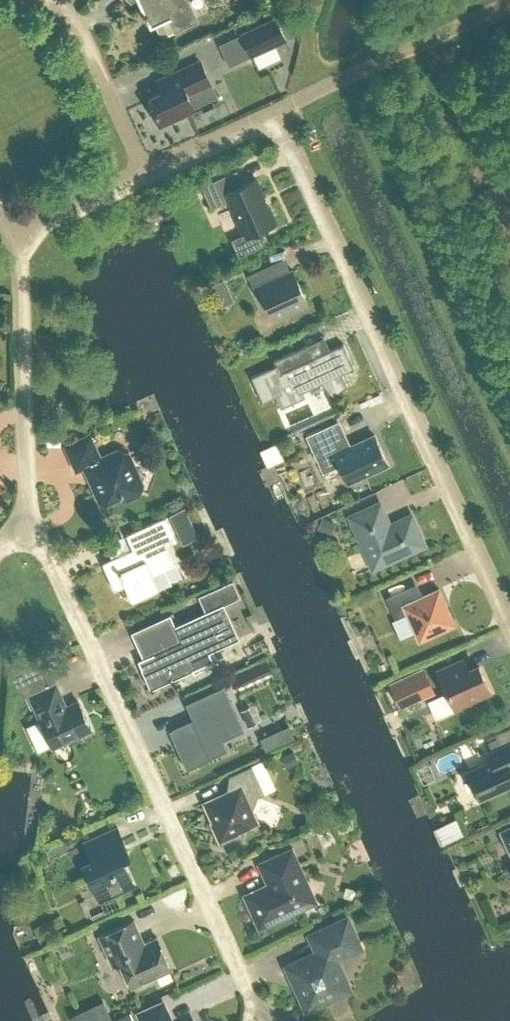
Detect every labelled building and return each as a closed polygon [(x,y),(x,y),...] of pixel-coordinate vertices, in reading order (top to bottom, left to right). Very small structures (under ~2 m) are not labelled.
[(151,27),(171,17),(175,27),(195,18),(190,8),(191,8),(188,0),(138,0),(151,27)] [(235,33),(245,55),(281,39),(271,17),(235,33)] [(158,80),(163,91),(148,98),(159,123),(194,107),(188,93),(211,83),(200,60),(158,80)] [(236,169),(201,185),(212,208),(229,200),(245,235),(233,240),(238,249),(235,250),(238,255),(264,243),(262,239),(265,237),(261,228),(276,221),(256,178),(243,184),(236,169)] [(292,312),(291,310),(308,303),(292,269),(268,280),(262,267),(248,274),(255,290),(260,288),(275,320),(292,312)] [(306,344),(273,359),(276,364),(251,376),(263,400),(275,395),(281,407),(305,395),(303,390),(321,382),(333,396),(347,384),(342,373),(355,367),(344,343),(312,357),(306,344)] [(336,421),(306,434),(323,472),(340,464),(348,481),(388,463),(375,434),(348,446),(336,421)] [(90,433),(65,444),(76,469),(84,465),(92,484),(93,483),(101,500),(105,501),(121,494),(123,497),(126,499),(139,493),(141,486),(137,484),(131,470),(134,463),(129,453),(118,448),(100,457),(90,433)] [(379,502),(350,516),(373,567),(424,544),(411,515),(389,524),(379,502)] [(102,562),(115,589),(125,585),(132,601),(159,588),(152,573),(176,562),(168,544),(177,540),(166,516),(126,534),(133,548),(102,562)] [(322,516),(317,527),(331,533),(336,522),(322,516)] [(213,649),(239,637),(224,603),(240,596),(233,579),(198,594),(205,610),(175,624),(170,613),(131,631),(143,657),(147,656),(150,664),(141,668),(151,688),(192,669),(194,672),(218,661),(213,649)] [(413,584),(386,597),(395,618),(406,613),(419,640),(455,624),(439,587),(419,597),(413,584)] [(463,657),(437,669),(455,710),(472,702),(471,700),(490,691),(479,666),(469,670),(463,657)] [(264,659),(231,670),(236,683),(269,672),(264,659)] [(423,668),(390,682),(401,706),(434,692),(423,668)] [(30,695),(41,717),(39,718),(52,746),(76,735),(80,735),(88,732),(90,728),(91,728),(78,700),(65,706),(55,684),(30,695)] [(179,739),(174,741),(187,768),(210,757),(206,747),(244,729),(223,685),(185,702),(192,718),(173,727),(179,739)] [(491,760),(467,771),(479,799),(509,785),(509,726),(503,730),(505,733),(488,741),(493,750),(488,752),(491,760)] [(213,820),(210,822),(219,841),(239,832),(238,830),(257,821),(252,811),(258,794),(265,791),(252,763),(228,774),(234,787),(202,802),(202,804),(205,802),(213,820)] [(500,830),(509,852),(509,825),(500,830)] [(85,862),(84,865),(97,892),(110,886),(112,889),(114,891),(117,891),(134,883),(123,857),(125,856),(127,853),(127,848),(117,826),(84,841),(92,858),(87,860),(85,862)] [(292,846),(258,862),(265,878),(268,877),(271,885),(246,896),(244,893),(243,893),(259,927),(317,901),(292,846)] [(133,918),(99,934),(110,959),(117,955),(131,986),(172,968),(157,936),(144,942),(133,918)] [(302,964),(287,971),(294,988),(297,987),(307,1007),(328,997),(329,1000),(339,996),(338,993),(349,988),(335,957),(351,950),(339,922),(311,934),(319,951),(300,960),(302,964)] [(72,1020),(94,1020),(109,1014),(102,999),(69,1014),(72,1020)] [(163,1002),(137,1014),(140,1020),(171,1020),(163,1002)] [(102,1020),(132,1020),(130,1013),(102,1020)]
